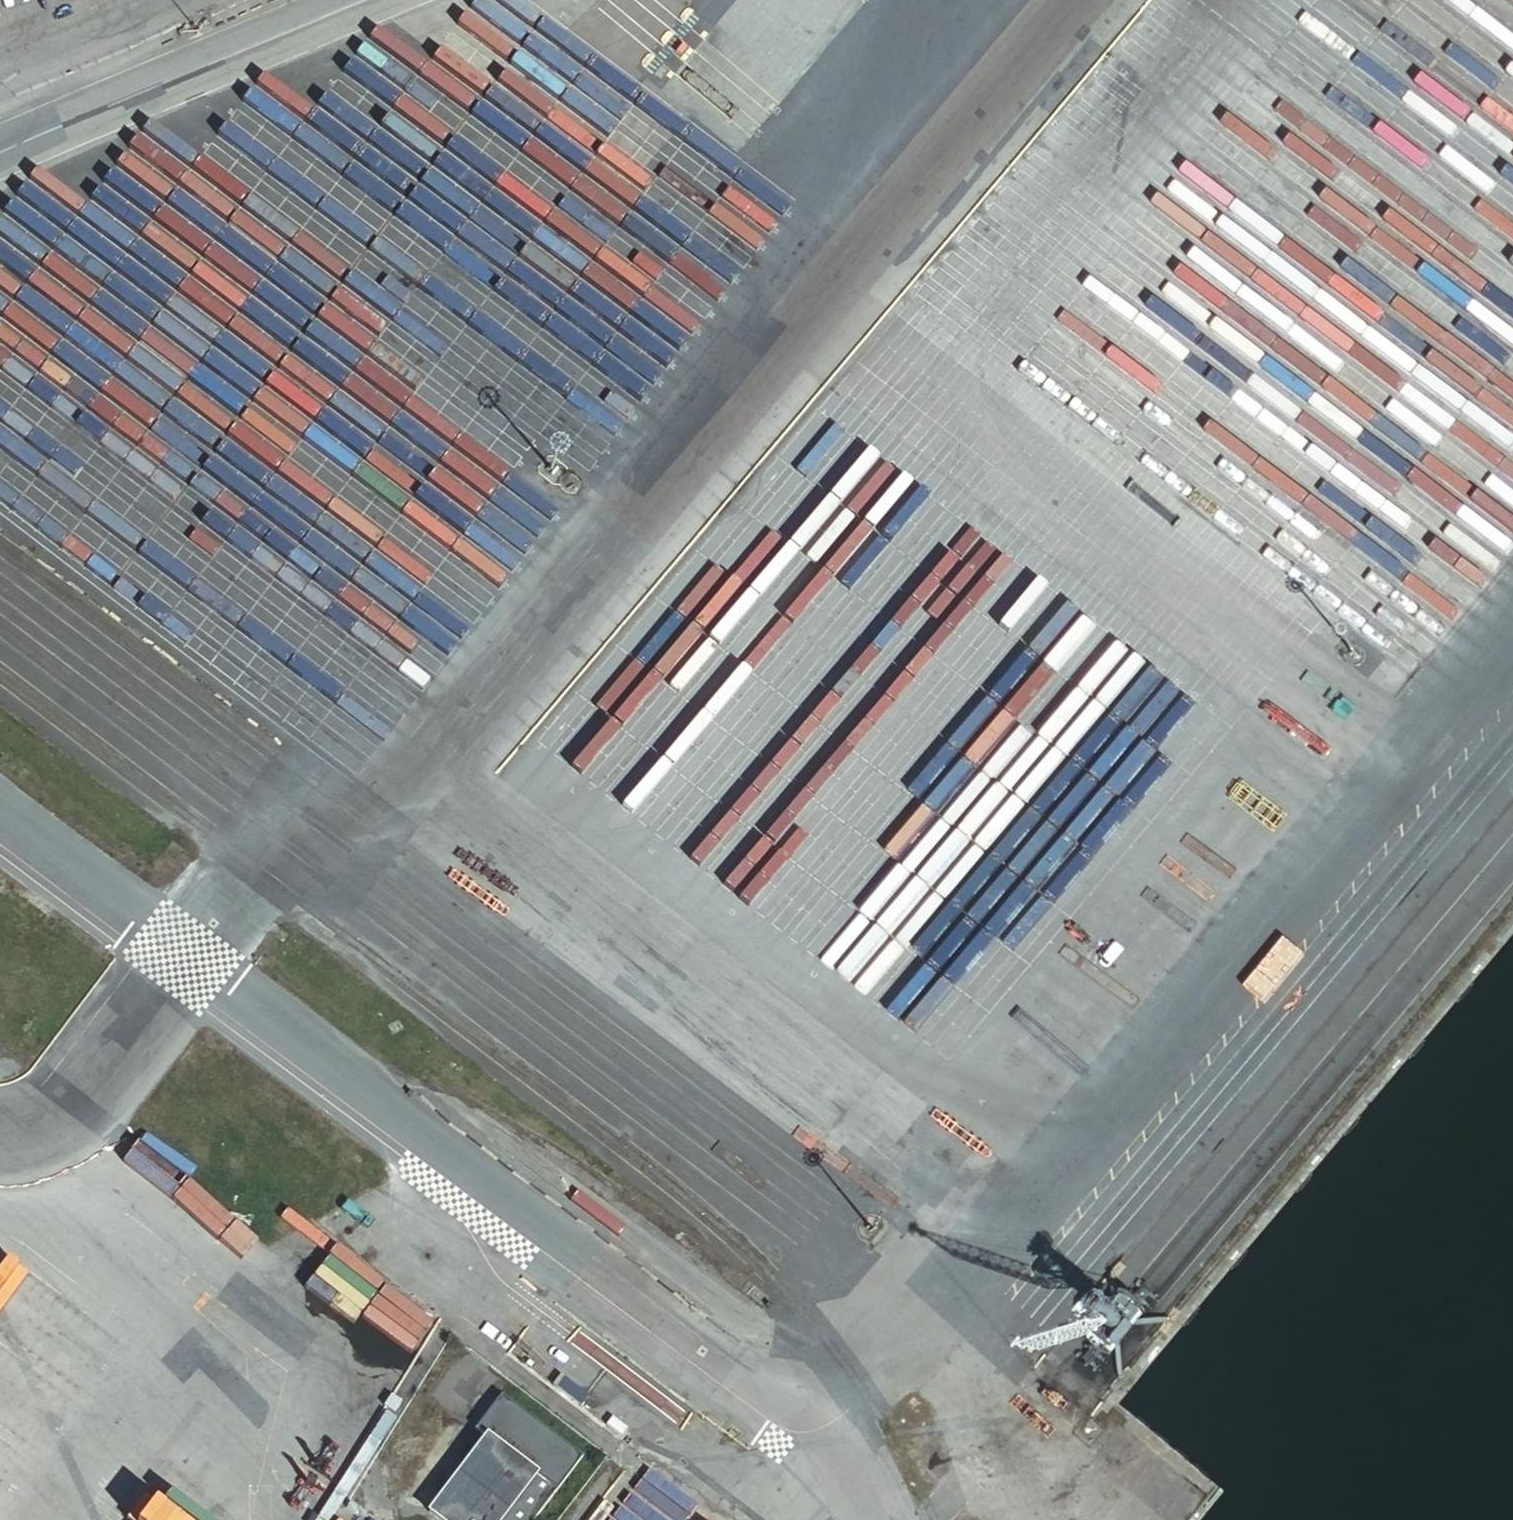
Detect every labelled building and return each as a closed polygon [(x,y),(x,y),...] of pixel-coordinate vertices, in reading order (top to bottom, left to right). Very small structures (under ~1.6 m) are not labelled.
[(430,1511),(442,1519),(534,1519),(582,1455),(501,1394),(477,1428),(486,1434),(430,1511)]
